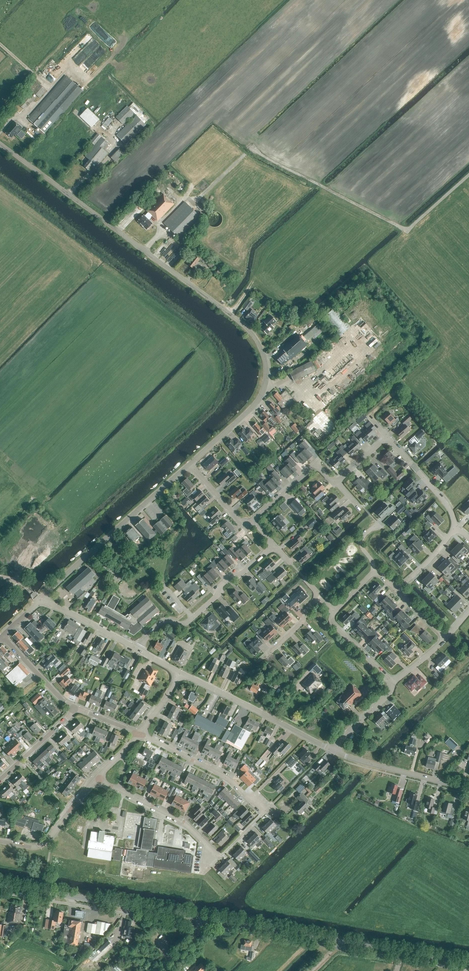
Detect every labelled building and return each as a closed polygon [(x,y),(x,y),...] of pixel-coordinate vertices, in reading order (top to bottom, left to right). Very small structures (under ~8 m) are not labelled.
[(72,59),(81,51),(77,47),(68,55),(72,59)] [(80,67),(85,71),(101,54),(99,52),(96,55),(95,56),(92,54),(80,67)] [(44,134),(82,90),(66,76),(28,120),(44,134)] [(40,99),(47,91),(42,87),(33,79),(24,89),(28,92),(17,104),(25,111),(33,101),(34,101),(36,99),(32,96),(34,94),(40,99)] [(129,108),(134,114),(136,116),(145,124),(149,120),(133,103),(129,108)] [(134,114),(129,108),(127,106),(116,117),(123,124),(125,127),(116,135),(125,145),(145,125),(145,124),(136,116),(127,125),(124,123),(134,114)] [(91,127),(100,119),(88,108),(80,116),(91,127)] [(106,128),(113,121),(109,117),(102,125),(106,128)] [(5,133),(12,138),(14,135),(15,136),(23,127),(18,124),(14,121),(10,126),(7,129),(8,130),(5,133)] [(17,135),(22,139),(26,134),(21,130),(17,135)] [(97,166),(108,153),(106,152),(107,151),(105,149),(109,144),(97,134),(90,142),(94,145),(85,157),(89,160),(84,166),(83,166),(88,170),(89,170),(94,164),(97,166)] [(292,159),(266,145),(262,152),(290,166),(292,163),(290,162),(292,159)] [(125,154),(120,149),(111,158),(116,163),(125,154)] [(98,178),(102,174),(99,170),(94,174),(98,178)] [(151,199),(159,190),(155,185),(146,194),(151,199)] [(152,216),(157,221),(174,205),(163,194),(146,211),(148,212),(145,216),(144,215),(137,221),(146,230),(153,224),(149,220),(151,218),(151,217),(152,216)] [(181,241),(202,220),(185,202),(163,224),(181,241)] [(215,227),(217,227),(219,226),(221,224),(222,222),(222,220),(222,217),(221,215),(219,213),(217,212),(215,212),(212,212),(210,213),(208,215),(207,217),(207,220),(207,222),(208,224),(210,226),(212,227),(215,227)] [(165,261),(177,250),(172,245),(160,256),(165,261)] [(180,248),(172,256),(176,261),(185,253),(180,248)] [(211,261),(208,258),(209,257),(199,251),(188,265),(193,268),(200,260),(204,263),(204,262),(208,265),(207,265),(213,269),(217,263),(212,260),(211,261)] [(220,268),(216,273),(221,277),(225,272),(220,268)] [(247,311),(252,303),(248,300),(243,308),(247,311)] [(258,316),(254,314),(255,312),(252,310),(249,314),(246,318),(253,323),(256,319),(258,316)] [(267,334),(273,328),(271,325),(276,321),(270,316),(264,322),(266,324),(262,329),(267,334)] [(307,322),(310,325),(316,319),(313,316),(307,322)] [(313,340),(316,338),(314,336),(322,329),(317,324),(301,338),(297,333),(281,348),(283,351),(275,358),(282,366),(289,359),(290,360),(307,345),(305,343),(311,338),(313,340)] [(303,381),(302,377),(321,368),(316,359),(289,373),(294,381),(295,381),(297,384),(303,381)] [(297,403),(286,390),(280,396),(277,392),(274,396),(279,402),(278,404),(283,409),(287,405),(291,409),(297,403)] [(276,408),(272,403),(268,406),(276,414),(281,410),(278,407),(276,408)] [(270,418),(264,411),(261,414),(262,416),(261,417),(263,418),(262,419),(265,422),(268,420),(273,426),(276,422),(271,416),(270,418)] [(395,420),(388,412),(388,413),(386,415),(386,414),(382,417),(382,416),(382,417),(389,425),(392,423),(394,425),(399,421),(397,418),(395,420)] [(279,424),(282,421),(277,415),(274,418),(279,424)] [(401,438),(410,430),(407,427),(410,425),(407,422),(411,419),(408,416),(401,422),(404,425),(396,432),(401,438)] [(364,431),(371,438),(376,434),(372,430),(375,428),(370,422),(365,426),(367,428),(364,431)] [(262,430),(256,423),(253,426),(260,436),(266,432),(263,428),(262,430)] [(269,427),(265,423),(262,425),(271,435),(275,431),(274,429),(271,425),(269,427)] [(296,433),(300,429),(295,423),(291,427),(296,433)] [(253,433),(250,428),(247,431),(248,431),(246,433),(243,429),(238,434),(246,442),(251,438),(250,436),(253,433)] [(366,443),(371,438),(364,431),(362,433),(359,431),(355,435),(360,441),(363,439),(366,443)] [(420,442),(421,442),(417,438),(421,435),(419,432),(409,441),(412,444),(409,447),(413,451),(413,452),(414,453),(415,453),(416,452),(416,451),(420,447),(423,445),(420,442)] [(260,440),(263,443),(264,444),(270,439),(267,435),(261,440),(260,440)] [(350,445),(356,452),(361,448),(357,443),(359,441),(354,435),(352,437),(352,438),(351,440),(353,442),(350,445)] [(242,444),(238,439),(234,443),(231,440),(226,444),(233,452),(238,448),(238,447),(242,444)] [(301,453),(307,460),(312,456),(306,449),(309,447),(304,441),(299,445),(303,450),(301,453)] [(356,452),(350,445),(346,449),(342,445),(339,447),(340,449),(344,454),(347,451),(351,456),(356,452)] [(342,456),(344,454),(340,449),(336,453),(338,456),(335,458),(341,465),(346,461),(342,456)] [(389,466),(396,459),(389,451),(383,456),(388,461),(386,462),(389,466)] [(307,460),(301,453),(298,455),(296,453),(295,454),(293,452),(290,455),(298,463),(300,461),(303,464),(307,460)] [(209,471),(218,463),(212,456),(203,465),(209,471)] [(285,467),(291,474),(296,470),(294,467),(296,465),(290,457),(285,462),(287,464),(285,467)] [(222,467),(228,461),(226,458),(219,464),(222,467)] [(336,469),(341,465),(335,458),(331,462),(328,460),(326,462),(330,466),(332,464),(336,469)] [(447,474),(443,469),(444,468),(439,463),(431,470),(436,476),(439,473),(447,482),(459,472),(456,468),(454,470),(453,468),(447,474)] [(291,474),(285,467),(282,469),(279,465),(275,469),(278,473),(280,471),(287,479),(291,474)] [(379,471),(373,465),(366,472),(374,481),(380,476),(382,479),(387,475),(382,469),(379,471)] [(397,474),(390,467),(387,470),(396,481),(404,474),(400,471),(397,474)] [(269,481),(276,488),(281,484),(278,481),(281,479),(274,471),(269,475),(272,478),(269,481)] [(236,478),(232,473),(228,477),(225,474),(217,481),(222,486),(226,483),(227,486),(229,484),(236,478)] [(366,481),(363,477),(360,480),(359,478),(353,483),(360,490),(363,487),(366,490),(371,486),(366,481)] [(187,496),(192,491),(190,489),(193,486),(187,479),(182,483),(187,488),(183,491),(187,496)] [(407,497),(413,492),(410,490),(416,485),(410,479),(403,485),(407,490),(403,493),(407,497)] [(276,488),(269,481),(266,483),(263,480),(258,484),(263,489),(265,487),(271,493),(276,488)] [(324,488),(319,482),(317,484),(313,487),(313,488),(311,489),(316,495),(314,497),(317,501),(324,494),(321,491),(324,488)] [(239,490),(236,487),(229,494),(234,499),(237,497),(240,500),(248,493),(242,487),(239,490)] [(197,502),(204,495),(200,490),(194,495),(192,493),(187,497),(191,502),(194,499),(197,502)] [(249,507),(257,500),(254,497),(257,495),(253,490),(249,494),(251,496),(245,502),(249,507)] [(418,503),(426,496),(421,490),(415,496),(413,494),(408,499),(412,503),(415,500),(418,503)] [(199,513),(208,505),(206,503),(209,500),(204,495),(197,502),(199,504),(195,508),(199,513)] [(332,512),(338,506),(336,503),(339,500),(334,495),(327,502),(330,505),(328,508),(332,512)] [(297,514),(303,508),(295,500),(289,505),(297,514)] [(387,506),(385,504),(376,512),(378,515),(381,518),(386,513),(388,516),(395,509),(393,506),(390,509),(387,506),(388,506),(387,506)] [(406,508),(402,504),(396,510),(399,514),(406,508)] [(343,511),(341,508),(337,511),(331,516),(336,521),(340,517),(343,521),(351,514),(346,508),(343,511)] [(212,525),(217,521),(220,518),(218,516),(221,513),(216,509),(209,515),(211,518),(208,521),(212,525)] [(443,521),(436,513),(431,518),(428,515),(425,518),(430,523),(433,520),(438,526),(443,521)] [(161,535),(173,524),(166,515),(153,526),(156,529),(154,532),(142,519),(136,525),(135,525),(136,526),(149,541),(156,534),(155,533),(157,531),(161,535)] [(278,517),(277,516),(275,518),(274,518),(274,519),(271,522),(280,531),(282,528),(283,529),(286,527),(285,526),(286,525),(282,521),(284,519),(280,515),(278,517)] [(401,522),(395,516),(395,517),(387,524),(393,530),(393,529),(400,522),(401,522)] [(317,523),(312,517),(306,523),(311,529),(317,523)] [(231,525),(227,521),(222,526),(227,531),(224,534),(228,539),(232,534),(230,532),(234,529),(231,525)] [(138,547),(134,542),(140,536),(132,527),(125,533),(133,542),(134,544),(132,545),(137,551),(141,548),(139,546),(138,547)] [(50,529),(47,532),(47,531),(37,540),(41,545),(45,542),(46,544),(50,541),(49,540),(52,537),(50,535),(53,533),(50,529)] [(429,543),(437,535),(431,530),(423,537),(429,543)] [(298,547),(301,544),(299,541),(302,539),(299,535),(292,541),(293,541),(288,546),(292,550),(297,546),(298,547)] [(417,554),(422,549),(416,543),(419,540),(414,535),(409,540),(413,544),(409,547),(417,554)] [(19,569),(35,547),(21,538),(11,552),(16,556),(11,563),(19,569)] [(246,556),(251,552),(247,547),(249,545),(245,541),(241,544),(242,546),(239,549),(246,556)] [(464,552),(467,554),(468,552),(468,548),(466,545),(464,548),(459,543),(455,548),(462,555),(464,552)] [(407,555),(409,553),(401,544),(398,548),(400,550),(396,555),(393,552),(388,557),(392,561),(393,560),(400,567),(409,558),(407,555)] [(305,561),(310,557),(308,555),(311,552),(305,546),(300,551),(302,554),(297,558),(301,564),(305,561)] [(239,549),(236,552),(232,547),(227,551),(230,554),(235,559),(237,557),(240,561),(245,557),(239,549)] [(230,554),(227,551),(225,548),(220,553),(224,557),(222,559),(229,567),(234,562),(228,556),(230,554)] [(459,557),(462,555),(455,548),(451,552),(455,556),(453,559),(458,564),(462,560),(459,557)] [(212,563),(216,568),(218,566),(223,572),(228,567),(221,560),(219,562),(215,559),(211,563),(212,563)] [(264,580),(272,573),(269,570),(275,564),(270,559),(264,565),(266,568),(259,574),(264,580)] [(442,564),(449,571),(452,568),(454,570),(456,569),(446,559),(442,564)] [(213,570),(216,568),(212,563),(207,567),(210,570),(207,573),(214,580),(219,576),(213,570)] [(446,573),(449,571),(442,564),(438,568),(447,577),(449,576),(446,573)] [(95,575),(89,568),(86,570),(85,568),(81,572),(83,573),(67,587),(73,594),(74,593),(77,596),(76,597),(79,601),(84,596),(87,598),(90,600),(89,601),(85,607),(87,609),(87,610),(91,612),(95,605),(98,600),(92,597),(95,593),(92,591),(90,594),(87,592),(87,593),(85,591),(95,582),(91,577),(95,575)] [(279,580),(287,573),(283,568),(277,574),(275,572),(266,579),(270,583),(277,577),(279,580)] [(204,576),(201,573),(197,577),(201,581),(203,579),(208,585),(213,581),(207,573),(204,576)] [(426,577),(433,584),(434,585),(436,582),(438,584),(440,582),(430,573),(426,577)] [(434,585),(433,584),(426,577),(422,582),(426,586),(423,589),(428,594),(433,589),(431,587),(434,585)] [(252,578),(246,583),(253,591),(256,587),(261,593),(266,589),(259,581),(257,584),(252,578)] [(185,585),(181,580),(175,587),(179,592),(182,589),(184,591),(191,585),(189,582),(185,585)] [(190,603),(198,596),(194,593),(200,588),(195,582),(184,592),(186,596),(185,597),(190,603)] [(374,601),(378,596),(376,594),(382,588),(377,583),(370,590),(372,592),(368,595),(374,601)] [(468,595),(468,590),(464,585),(460,589),(458,586),(456,588),(466,598),(468,595)] [(300,603),(307,596),(304,593),(305,592),(300,587),(296,591),(297,592),(286,602),(290,607),(297,600),(300,603)] [(240,596),(236,590),(231,595),(237,603),(240,600),(243,604),(248,599),(243,593),(240,596)] [(451,600),(459,608),(464,603),(454,593),(452,594),(455,597),(451,600)] [(114,610),(120,599),(113,595),(107,606),(105,605),(104,607),(103,606),(98,613),(128,630),(128,629),(130,630),(129,632),(134,635),(141,628),(139,626),(141,624),(142,626),(159,611),(147,597),(130,612),(131,613),(129,615),(128,614),(125,616),(114,610)] [(385,608),(392,601),(387,596),(384,600),(381,597),(375,604),(379,608),(382,605),(385,608)] [(454,613),(459,608),(451,600),(448,604),(446,601),(444,603),(454,613)] [(390,618),(396,611),(393,609),(397,606),(392,601),(385,608),(388,611),(385,614),(390,618)] [(228,610),(222,604),(216,610),(222,616),(221,616),(224,620),(228,616),(233,622),(239,617),(231,608),(228,610)] [(280,616),(287,624),(290,621),(292,619),(286,613),(289,611),(285,606),(280,610),(281,610),(283,613),(283,614),(280,616)] [(399,622),(406,615),(401,610),(398,614),(396,611),(390,618),(394,622),(396,620),(399,622)] [(359,617),(355,612),(351,616),(347,613),(340,620),(346,625),(351,620),(354,623),(359,617)] [(287,624),(280,616),(278,618),(277,618),(273,614),(269,618),(275,624),(277,622),(282,628),(284,626),(287,624)] [(406,615),(399,622),(402,625),(400,628),(404,632),(410,625),(408,623),(411,620),(406,615)] [(43,630),(44,631),(48,627),(51,630),(56,625),(49,618),(44,623),(45,624),(42,626),(43,628),(42,629),(42,630),(41,631),(42,631),(43,630)] [(212,622),(208,618),(205,621),(204,621),(201,624),(204,627),(207,631),(208,630),(208,631),(215,631),(215,630),(220,625),(215,620),(212,622)] [(265,629),(273,637),(276,635),(275,634),(277,633),(273,628),(275,626),(268,618),(264,622),(268,626),(268,627),(265,629)] [(359,634),(366,627),(363,624),(365,622),(361,618),(355,624),(357,626),(354,630),(359,634)] [(43,628),(42,626),(42,627),(35,620),(32,623),(31,622),(24,629),(32,637),(29,640),(38,649),(41,646),(38,643),(45,637),(41,634),(44,631),(43,630),(42,631),(41,631),(42,630),(42,629),(43,628)] [(75,633),(79,626),(69,620),(66,626),(64,630),(66,631),(73,635),(73,637),(74,638),(73,641),(78,644),(80,641),(81,642),(86,631),(79,627),(76,633),(75,633)] [(422,631),(416,625),(409,631),(418,635),(420,636),(419,636),(427,644),(433,638),(425,630),(425,631),(423,629),(422,631)] [(369,638),(376,632),(371,628),(369,630),(366,627),(359,634),(364,639),(367,636),(369,638)] [(273,637),(265,629),(263,632),(262,632),(260,629),(256,633),(261,639),(264,637),(268,642),(270,640),(273,637)] [(172,641),(176,636),(169,631),(166,636),(172,641)] [(313,634),(310,631),(305,636),(311,643),(316,639),(320,643),(323,639),(316,632),(313,634)] [(31,646),(23,638),(18,632),(13,637),(18,642),(16,644),(24,652),(26,651),(29,654),(34,650),(31,646)] [(90,641),(93,634),(89,632),(85,638),(84,638),(82,642),(85,644),(87,640),(90,641)] [(373,648),(380,641),(378,638),(380,636),(376,632),(369,638),(372,640),(368,644),(373,648)] [(100,651),(102,648),(101,648),(105,641),(100,638),(92,651),(96,653),(97,650),(98,651),(100,651)] [(262,643),(257,638),(253,642),(252,642),(247,647),(254,655),(260,650),(258,648),(262,643)] [(163,645),(165,642),(162,640),(160,644),(157,642),(154,647),(161,651),(164,646),(163,645)] [(380,641),(373,648),(378,653),(381,650),(384,652),(390,646),(386,642),(383,644),(380,641)] [(415,645),(411,641),(406,645),(401,650),(408,657),(413,652),(411,650),(415,645)] [(302,649),(297,643),(292,648),(298,655),(302,652),(304,655),(309,650),(305,646),(302,649)] [(2,646),(0,648),(0,651),(4,655),(5,654),(8,657),(10,655),(2,646)] [(83,656),(87,650),(83,646),(79,653),(83,656)] [(185,663),(190,653),(179,646),(172,660),(182,665),(183,662),(185,663)] [(397,657),(392,652),(388,656),(383,661),(391,668),(395,663),(393,661),(397,657)] [(53,666),(59,661),(51,653),(46,658),(49,661),(43,666),(47,670),(52,665),(53,666)] [(114,669),(121,657),(115,653),(111,661),(114,663),(112,667),(114,669)] [(449,659),(443,653),(440,657),(439,656),(434,661),(438,665),(435,668),(440,673),(446,667),(443,664),(449,659)] [(0,655),(0,670),(15,686),(29,674),(20,663),(13,670),(0,655)] [(103,661),(100,659),(91,655),(88,662),(96,667),(99,663),(101,664),(101,665),(104,667),(109,659),(105,657),(103,661)] [(287,660),(283,656),(278,660),(284,667),(287,664),(290,666),(295,662),(291,657),(287,660)] [(125,657),(124,658),(121,657),(114,669),(117,670),(120,666),(123,668),(126,663),(128,664),(130,659),(125,657)] [(215,664),(217,660),(214,659),(212,663),(208,670),(214,673),(218,666),(215,664)] [(235,666),(236,663),(228,659),(226,665),(224,664),(223,668),(219,675),(225,678),(228,671),(225,669),(227,666),(233,668),(235,666)] [(310,667),(314,670),(314,671),(316,669),(320,672),(322,671),(314,663),(310,667)] [(63,677),(70,670),(67,667),(60,674),(63,677)] [(155,677),(158,671),(151,667),(148,672),(144,669),(138,680),(145,683),(138,695),(139,696),(142,697),(144,698),(156,677),(155,677)] [(125,679),(129,670),(125,668),(121,677),(125,679)] [(245,675),(247,672),(240,668),(239,672),(237,675),(234,673),(231,681),(237,684),(240,676),(242,673),(245,675)] [(302,684),(311,693),(313,691),(315,693),(323,685),(315,677),(312,674),(302,684)] [(72,681),(67,676),(64,680),(60,683),(65,688),(72,681)] [(417,679),(414,676),(406,685),(411,691),(414,688),(417,691),(426,682),(420,676),(417,679)] [(128,690),(133,682),(129,679),(124,688),(128,690)] [(277,689),(280,684),(274,680),(271,685),(277,689)] [(259,688),(260,684),(258,683),(256,686),(253,684),(252,685),(250,683),(247,688),(250,690),(257,693),(259,688)] [(76,686),(73,684),(68,692),(74,696),(77,692),(80,688),(77,685),(76,686)] [(354,688),(351,685),(341,695),(341,696),(340,697),(340,698),(337,702),(344,709),(349,704),(350,705),(362,694),(355,687),(354,688)] [(94,704),(100,690),(97,689),(94,696),(92,695),(89,702),(94,704)] [(101,695),(102,691),(100,690),(94,704),(100,707),(103,700),(100,698),(101,695)] [(89,694),(82,691),(82,693),(80,693),(78,698),(85,700),(87,696),(88,696),(89,694)] [(195,693),(191,691),(188,697),(187,700),(194,704),(195,701),(196,701),(199,695),(199,693),(196,692),(195,693)] [(39,693),(31,700),(35,705),(43,698),(39,693)] [(109,710),(112,703),(113,700),(115,696),(112,695),(111,698),(110,698),(109,702),(106,701),(103,708),(109,710)] [(52,707),(44,698),(38,703),(46,712),(48,711),(50,713),(53,717),(58,712),(53,706),(52,707)] [(137,707),(144,711),(147,706),(141,702),(137,707)] [(112,703),(109,710),(114,713),(117,706),(112,703)] [(13,711),(16,714),(24,707),(21,704),(13,711)] [(225,728),(228,721),(225,719),(231,708),(223,704),(219,712),(220,713),(215,723),(197,714),(192,723),(219,737),(224,728),(225,728)] [(199,710),(192,705),(188,710),(195,715),(199,710)] [(401,713),(393,705),(390,708),(388,706),(381,713),(380,713),(377,715),(378,716),(373,720),(378,726),(384,721),(389,725),(394,720),(394,721),(394,720),(401,713)] [(170,711),(177,715),(180,709),(173,706),(170,711)] [(140,716),(144,711),(137,707),(134,712),(140,716)] [(174,721),(177,715),(170,711),(167,717),(174,721)] [(136,722),(140,716),(134,712),(130,717),(136,722)] [(252,728),(255,730),(259,723),(249,718),(245,725),(245,724),(242,729),(235,725),(231,732),(226,730),(221,740),(226,743),(240,751),(250,733),(249,732),(252,728)] [(74,724),(84,735),(86,734),(81,728),(83,726),(78,720),(74,724)] [(35,723),(33,721),(30,723),(33,725),(30,728),(36,734),(41,730),(35,723)] [(162,727),(169,731),(172,725),(165,722),(162,727)] [(82,737),(84,735),(74,724),(70,728),(75,734),(77,732),(82,737)] [(97,742),(102,729),(95,726),(94,729),(92,728),(91,729),(88,738),(85,742),(86,743),(89,739),(90,739),(92,734),(97,736),(96,738),(94,741),(97,742)] [(166,737),(169,731),(162,727),(159,733),(166,737)] [(176,734),(179,736),(183,729),(180,727),(178,730),(176,729),(173,733),(176,735),(176,734)] [(270,735),(273,731),(266,727),(264,732),(267,734),(266,737),(268,738),(270,735)] [(27,733),(24,729),(20,732),(18,733),(22,737),(24,735),(29,741),(33,737),(28,732),(27,733)] [(102,729),(97,742),(99,743),(100,740),(100,739),(100,738),(105,740),(108,732),(102,729)] [(184,746),(188,738),(185,736),(188,731),(185,730),(179,743),(184,746)] [(61,736),(66,742),(70,738),(65,732),(61,736)] [(196,736),(197,736),(198,733),(195,732),(192,740),(188,738),(184,746),(190,749),(196,736)] [(116,744),(119,736),(113,734),(110,742),(111,742),(110,746),(114,747),(116,744)] [(196,736),(190,749),(195,751),(199,743),(196,742),(200,735),(198,734),(197,736),(196,736)] [(64,744),(66,742),(61,736),(56,740),(62,746),(64,744)] [(10,744),(17,752),(23,747),(13,737),(12,738),(14,740),(10,744)] [(414,745),(416,740),(410,738),(409,743),(410,744),(410,747),(406,746),(404,753),(415,756),(416,749),(412,747),(413,745),(414,745)] [(453,750),(457,745),(449,738),(445,743),(453,750)] [(207,755),(211,747),(208,746),(211,741),(208,739),(202,752),(207,755)] [(270,747),(274,742),(267,739),(264,745),(270,747)] [(291,746),(285,741),(283,744),(280,741),(271,751),(275,755),(279,751),(284,755),(291,746)] [(11,757),(17,752),(10,744),(6,748),(4,746),(2,747),(11,757)] [(47,749),(52,754),(55,751),(57,754),(59,752),(56,749),(57,749),(52,744),(47,749)] [(213,758),(219,745),(217,744),(214,749),(211,747),(207,755),(213,758)] [(219,745),(213,758),(218,761),(222,753),(219,751),(222,746),(219,745)] [(153,752),(145,748),(144,752),(138,748),(136,751),(142,754),(142,755),(148,758),(146,761),(150,763),(147,768),(152,770),(156,762),(150,758),(153,752)] [(305,765),(310,761),(308,759),(308,757),(311,754),(305,748),(298,755),(301,758),(300,760),(305,765)] [(48,757),(52,754),(47,749),(42,753),(50,761),(52,760),(50,757),(49,758),(48,757)] [(229,766),(233,758),(230,757),(233,752),(228,749),(225,755),(227,756),(224,764),(229,766)] [(88,755),(89,756),(95,763),(101,758),(94,751),(91,754),(91,753),(89,754),(88,755)] [(440,763),(443,753),(438,752),(436,759),(428,757),(426,767),(433,769),(435,761),(440,763)] [(48,763),(50,761),(42,753),(38,757),(42,762),(46,759),(47,760),(46,760),(48,763)] [(233,758),(229,766),(235,769),(241,756),(239,755),(236,760),(233,758)] [(90,768),(95,763),(89,756),(86,758),(85,758),(83,760),(84,761),(90,768)] [(289,769),(295,763),(293,761),(294,759),(291,756),(285,762),(288,766),(287,767),(289,769)] [(44,764),(42,762),(38,757),(33,762),(38,767),(40,769),(42,767),(41,767),(44,764)] [(167,761),(168,760),(162,757),(158,765),(161,766),(160,770),(162,771),(167,761)] [(169,770),(173,762),(168,760),(167,761),(162,771),(164,772),(166,769),(169,770)] [(323,772),(330,765),(325,760),(320,766),(317,763),(313,767),(317,772),(320,769),(323,772)] [(85,772),(90,768),(84,761),(81,763),(80,762),(78,765),(85,772)] [(173,776),(178,765),(173,762),(169,770),(172,772),(170,775),(172,776),(173,776)] [(173,776),(172,776),(171,779),(174,780),(175,777),(176,774),(180,776),(184,768),(178,765),(173,776)] [(244,782),(251,776),(253,773),(251,771),(245,765),(240,769),(244,774),(240,778),(244,782)] [(259,768),(255,772),(259,776),(263,771),(259,768)] [(46,776),(41,769),(38,772),(43,778),(46,776)] [(67,777),(76,784),(81,778),(70,770),(68,772),(71,773),(67,777)] [(135,786),(140,776),(135,774),(137,772),(134,770),(128,783),(135,786)] [(16,777),(26,789),(28,787),(23,781),(26,779),(20,773),(16,777)] [(191,783),(195,775),(189,773),(187,776),(185,775),(183,780),(185,781),(184,784),(186,785),(188,782),(191,783)] [(251,776),(244,782),(249,787),(253,782),(255,784),(260,780),(253,773),(251,776)] [(194,789),(200,778),(195,775),(191,783),(194,785),(192,788),(194,789)] [(76,784),(67,777),(66,776),(61,782),(63,784),(71,790),(76,784)] [(140,776),(135,786),(142,790),(148,778),(146,777),(145,779),(140,776)] [(280,791),(284,787),(280,784),(284,780),(280,776),(274,782),(275,783),(272,787),(276,791),(278,789),(280,791)] [(24,791),(26,789),(16,777),(12,781),(17,787),(19,785),(24,791)] [(201,789),(205,781),(200,778),(194,789),(197,790),(198,787),(201,789)] [(205,795),(210,783),(205,781),(201,789),(204,790),(202,793),(205,795)] [(156,797),(161,787),(157,785),(158,783),(156,782),(150,794),(156,797)] [(210,783),(205,795),(203,797),(207,799),(208,796),(207,796),(209,793),(212,794),(216,786),(210,783)] [(4,788),(14,799),(17,797),(14,794),(11,792),(14,790),(9,784),(4,788)] [(66,796),(71,790),(63,784),(60,788),(57,786),(56,788),(66,796)] [(299,793),(305,788),(301,784),(295,789),(299,793)] [(397,788),(397,786),(392,784),(391,787),(388,786),(387,792),(394,794),(392,801),(399,803),(403,790),(397,788)] [(161,787),(156,797),(164,801),(170,789),(167,787),(166,790),(161,787)] [(12,801),(14,799),(4,788),(0,792),(5,798),(8,795),(12,801)] [(223,798),(229,791),(225,788),(219,794),(223,798)] [(227,801),(233,795),(229,791),(223,798),(227,801)] [(178,809),(183,799),(178,796),(180,794),(177,793),(175,797),(171,805),(178,809)] [(300,814),(309,805),(306,803),(308,801),(301,793),(297,797),(301,802),(294,808),(300,814)] [(415,801),(417,795),(410,793),(409,799),(407,799),(406,799),(406,802),(406,803),(411,804),(410,808),(417,810),(419,802),(415,801)] [(231,805),(237,799),(233,795),(227,801),(231,805)] [(433,814),(435,808),(432,807),(434,799),(428,798),(425,807),(429,808),(428,812),(433,814)] [(183,799),(178,809),(185,812),(191,800),(189,799),(188,801),(183,799)] [(237,799),(231,805),(234,809),(241,803),(237,799)] [(450,811),(452,804),(444,802),(442,809),(440,809),(439,812),(440,813),(446,815),(445,817),(452,819),(453,812),(450,811)] [(196,821),(203,814),(201,812),(203,809),(199,805),(192,812),(194,814),(191,817),(196,821)] [(242,819),(249,812),(245,807),(239,813),(237,811),(233,815),(237,819),(240,816),(242,819)] [(215,817),(219,813),(215,809),(211,813),(215,817)] [(249,812),(242,819),(244,821),(242,824),(244,826),(254,816),(249,812)] [(219,813),(215,817),(214,819),(217,822),(222,816),(219,813)] [(201,827),(209,820),(204,815),(197,822),(201,827)] [(39,820),(25,816),(24,819),(17,817),(14,825),(25,828),(25,826),(27,826),(27,827),(30,828),(30,827),(32,828),(32,830),(42,833),(44,825),(39,823),(39,820)] [(155,830),(156,819),(145,817),(143,828),(140,827),(138,841),(137,847),(141,847),(141,849),(152,850),(155,830)] [(267,824),(275,832),(277,831),(274,828),(277,825),(273,822),(271,819),(267,824)] [(273,822),(277,825),(279,827),(281,825),(276,819),(273,822)] [(210,836),(217,829),(213,824),(206,831),(210,836)] [(273,834),(275,832),(267,824),(262,828),(268,834),(271,831),(272,831),(271,832),(273,834)] [(221,846),(229,838),(225,835),(227,833),(223,829),(218,835),(220,837),(216,841),(221,846)] [(99,833),(91,831),(90,840),(89,840),(88,849),(89,849),(88,857),(110,861),(111,857),(114,857),(113,859),(120,861),(122,849),(115,848),(115,850),(112,850),(113,845),(115,837),(106,835),(106,833),(100,831),(99,833)] [(260,845),(261,844),(259,841),(262,838),(256,833),(251,837),(260,845)] [(258,847),(260,845),(251,837),(247,841),(253,847),(256,844),(258,847)] [(182,851),(180,851),(165,848),(162,848),(162,847),(158,846),(157,853),(148,852),(146,866),(191,873),(194,856),(185,854),(186,850),(182,850),(182,851)] [(237,851),(246,859),(247,858),(246,856),(245,856),(244,856),(247,853),(242,847),(237,851)] [(149,851),(137,849),(134,864),(146,866),(149,851)] [(136,851),(127,850),(125,862),(134,863),(136,851)] [(244,861),(246,859),(237,851),(233,855),(239,861),(242,858),(243,859),(242,859),(244,861)] [(223,865),(232,874),(233,872),(231,870),(231,871),(230,870),(233,867),(228,861),(223,865)] [(230,875),(232,874),(223,865),(219,870),(225,875),(228,872),(229,873),(228,873),(230,875)] [(20,913),(21,906),(12,905),(10,912),(9,912),(8,922),(16,924),(16,923),(20,924),(21,913),(20,913)] [(61,922),(63,913),(56,911),(55,914),(54,914),(53,920),(49,920),(46,919),(45,928),(48,928),(54,929),(55,921),(61,922)] [(85,913),(76,912),(75,919),(84,920),(85,913)] [(78,945),(81,922),(74,921),(70,920),(69,925),(65,924),(62,943),(67,943),(78,945)] [(104,935),(106,923),(97,921),(97,925),(88,923),(87,932),(104,935)] [(131,927),(132,922),(126,921),(125,926),(124,926),(122,936),(133,938),(135,927),(131,927)] [(100,952),(111,943),(107,938),(96,948),(100,952)] [(251,946),(252,941),(244,940),(244,945),(241,945),(241,949),(251,951),(252,947),(251,946)] [(201,963),(197,967),(195,965),(190,970),(203,970),(206,968),(201,963)]
